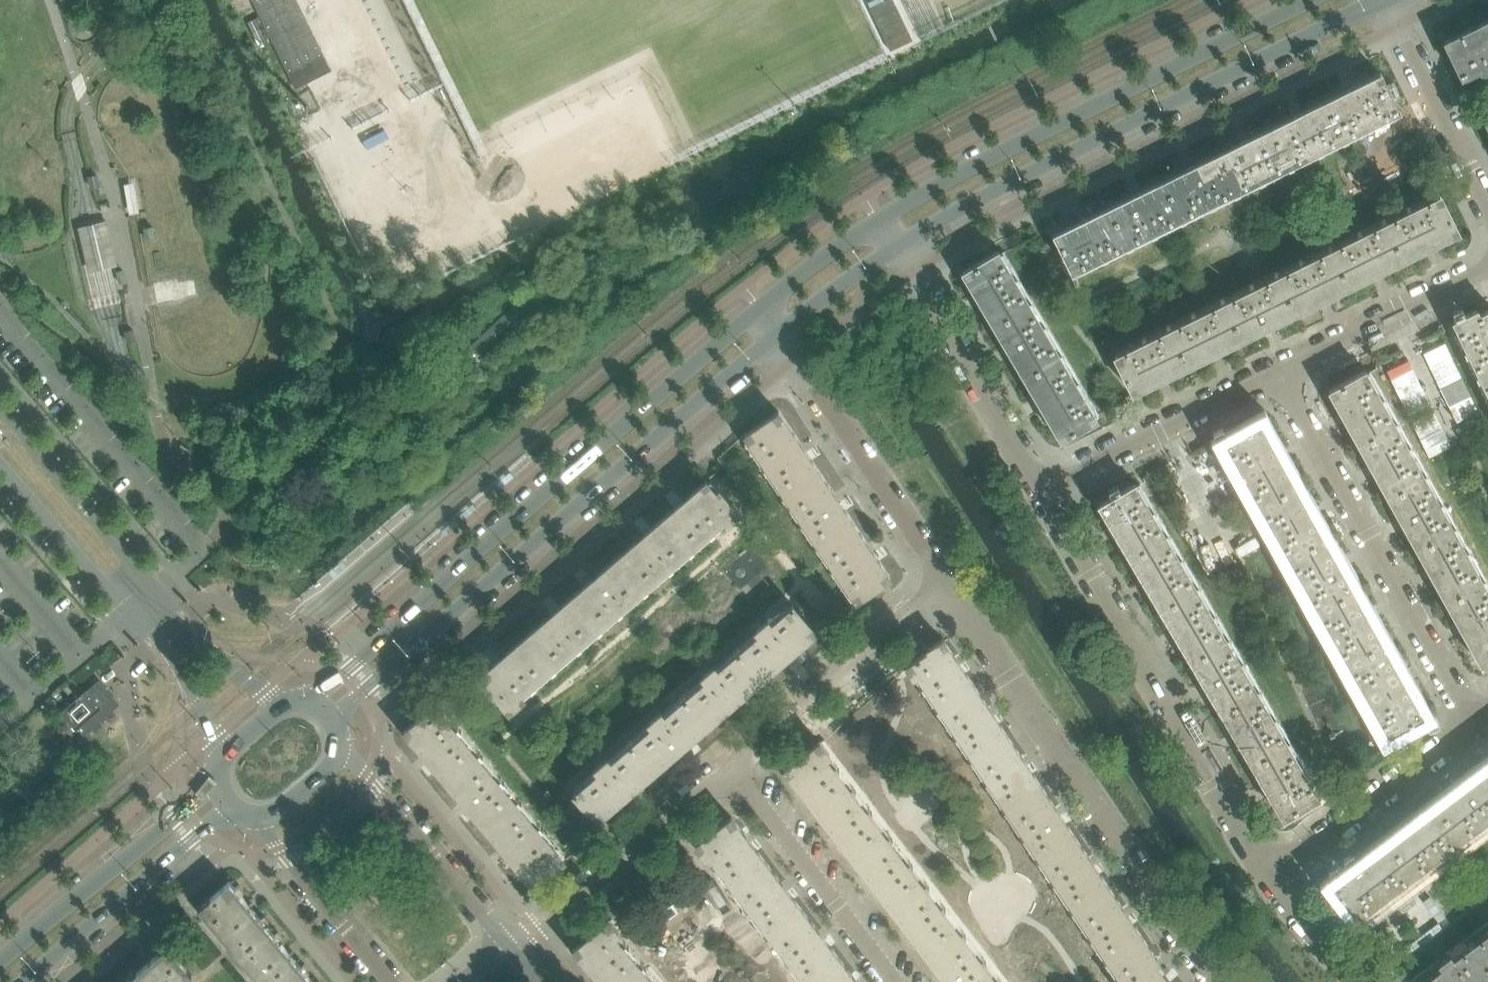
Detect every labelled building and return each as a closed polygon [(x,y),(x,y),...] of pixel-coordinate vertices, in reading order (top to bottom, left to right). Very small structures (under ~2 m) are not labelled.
[(297,0),(254,0),(297,87),(332,71),(297,0)] [(269,40),(258,17),(248,22),(258,45),(269,40)] [(1445,41),(1461,76),(1480,67),(1482,71),(1487,68),(1487,20),(1445,41)] [(1344,136),(1395,111),(1397,110),(1380,74),(1326,100),(1344,136)] [(1474,105),(1481,120),(1487,116),(1487,98),(1474,105)] [(318,111),(313,100),(306,104),(311,114),(318,111)] [(1290,163),(1344,136),(1326,100),(1272,127),(1290,163)] [(311,117),(304,103),(290,110),(297,124),(311,117)] [(1236,189),(1290,163),(1272,127),(1218,153),(1236,189)] [(1181,216),(1236,189),(1218,153),(1164,180),(1181,216)] [(100,186),(97,175),(89,177),(91,188),(100,186)] [(1127,243),(1181,216),(1164,180),(1110,207),(1127,243)] [(135,183),(124,184),(130,214),(141,212),(135,183)] [(1402,258),(1457,231),(1440,195),(1385,222),(1402,258)] [(1072,270),(1127,243),(1110,207),(1055,234),(1072,270)] [(85,226),(79,228),(89,272),(95,271),(101,269),(106,268),(112,267),(119,265),(109,220),(101,222),(96,223),(90,225),(85,226)] [(1349,285),(1402,258),(1385,222),(1331,249),(1349,285)] [(154,226),(144,228),(146,240),(156,238),(154,226)] [(1295,311),(1349,285),(1331,249),(1278,275),(1295,311)] [(1029,304),(999,253),(998,251),(963,271),(994,324),(1029,304)] [(1243,337),(1295,311),(1278,275),(1225,301),(1243,337)] [(1189,364),(1241,338),(1243,337),(1225,301),(1171,328),(1189,364)] [(1059,355),(1041,325),(1029,304),(994,324),(1024,376),(1059,355)] [(1478,314),(1476,310),(1468,313),(1466,314),(1453,321),(1480,376),(1487,372),(1487,310),(1478,314)] [(1132,392),(1187,364),(1189,364),(1171,328),(1115,356),(1132,392)] [(136,340),(133,329),(124,331),(127,342),(136,340)] [(1096,418),(1059,355),(1024,376),(1061,438),(1096,418)] [(1394,424),(1366,373),(1365,370),(1329,390),(1359,444),(1394,424)] [(820,475),(779,413),(746,434),(787,496),(820,475)] [(1296,485),(1260,421),(1225,441),(1261,505),(1296,485)] [(1423,476),(1394,424),(1359,444),(1388,496),(1423,476)] [(853,524),(837,499),(820,475),(787,496),(821,546),(853,524)] [(1453,529),(1423,476),(1388,496),(1417,548),(1453,529)] [(738,512),(719,490),(716,493),(706,481),(664,518),(689,548),(720,521),(723,525),(738,512)] [(1165,536),(1136,486),(1134,483),(1099,504),(1131,557),(1165,536)] [(1325,537),(1307,506),(1296,485),(1261,505),(1290,557),(1325,537)] [(689,548),(664,518),(618,558),(643,587),(689,548)] [(889,577),(872,553),(853,524),(821,546),(856,599),(889,577)] [(1482,581),(1453,529),(1417,548),(1447,601),(1482,581)] [(1195,588),(1179,560),(1165,536),(1131,557),(1161,609),(1195,588)] [(1354,590),(1337,558),(1325,537),(1290,557),(1319,610),(1354,590)] [(643,587),(618,558),(572,597),(580,606),(598,626),(643,587)] [(1482,581),(1447,601),(1482,664),(1487,660),(1487,592),(1482,581)] [(1226,640),(1195,588),(1161,609),(1191,660),(1226,640)] [(1384,643),(1366,611),(1354,590),(1319,610),(1349,663),(1384,643)] [(551,666),(598,626),(580,606),(572,597),(526,637),(551,666)] [(792,654),(791,652),(815,631),(793,606),(771,624),(768,621),(757,630),(760,634),(738,653),(760,678),(784,658),(785,660),(792,654)] [(520,693),(551,666),(526,637),(483,673),(493,684),(490,687),(509,709),(523,697),(520,693)] [(973,685),(954,657),(942,639),(928,649),(930,651),(907,666),(913,675),(917,672),(941,707),(973,685)] [(1256,691),(1239,662),(1226,640),(1191,660),(1222,712),(1256,691)] [(1424,715),(1384,643),(1349,663),(1389,734),(1424,715)] [(737,698),(760,678),(738,653),(718,670),(715,667),(703,676),(706,680),(685,698),(707,724),(730,704),(732,706),(739,700),(737,698)] [(1007,737),(990,711),(973,685),(941,707),(975,758),(1007,737)] [(86,730),(112,707),(108,702),(111,699),(101,686),(92,694),(87,688),(61,711),(76,730),(81,725),(86,730)] [(1287,743),(1256,691),(1222,712),(1252,763),(1287,743)] [(685,746),(684,744),(707,724),(685,698),(664,716),(661,713),(650,722),(653,726),(632,744),(654,770),(677,750),(678,752),(685,746)] [(478,756),(456,730),(447,719),(450,716),(439,702),(405,730),(448,782),(478,756)] [(1041,787),(1021,757),(1007,737),(975,758),(1008,808),(1041,787)] [(850,789),(825,756),(829,754),(820,742),(785,769),(819,814),(850,789)] [(1318,796),(1299,764),(1287,743),(1252,763),(1283,816),(1318,796)] [(630,790),(654,770),(632,744),(611,762),(607,759),(596,768),(599,772),(575,793),(587,808),(590,806),(599,817),(623,796),(625,798),(632,792),(630,790)] [(516,802),(478,756),(448,782),(487,828),(516,802)] [(1487,816),(1487,772),(1485,768),(1437,804),(1461,836),(1487,816)] [(1075,837),(1057,811),(1041,787),(1008,808),(1042,859),(1075,837)] [(886,837),(867,812),(850,789),(819,814),(855,861),(886,837)] [(563,859),(516,802),(487,828),(533,884),(563,859)] [(1413,873),(1461,836),(1437,804),(1389,841),(1413,873)] [(765,862),(747,838),(731,817),(696,844),(705,856),(709,853),(734,885),(765,862)] [(596,830),(586,818),(572,830),(583,842),(596,830)] [(924,886),(886,837),(855,861),(893,910),(924,886)] [(1108,887),(1089,858),(1075,837),(1042,859),(1076,909),(1108,887)] [(1355,916),(1413,873),(1389,841),(1331,884),(1355,916)] [(803,911),(782,883),(765,862),(734,885),(772,935),(803,911)] [(270,929),(249,905),(230,881),(199,908),(206,916),(229,945),(231,943),(241,954),(270,929)] [(960,934),(940,908),(924,886),(893,910),(929,958),(960,934)] [(1141,936),(1124,911),(1108,887),(1076,909),(1108,958),(1141,936)] [(830,946),(803,911),(772,935),(807,981),(809,981),(840,960),(830,946)] [(614,935),(618,932),(608,920),(575,949),(602,981),(624,981),(642,968),(614,935)] [(1487,921),(1467,936),(1487,964),(1487,923),(1487,921)] [(290,954),(270,929),(241,954),(249,965),(247,966),(260,981),(305,981),(310,978),(290,954)] [(960,934),(929,958),(947,981),(997,981),(960,934)] [(1159,961),(1157,958),(1156,958),(1141,936),(1108,958),(1124,981),(1123,981),(1169,981),(1159,970),(1163,967),(1159,961)] [(1487,981),(1487,964),(1467,936),(1446,952),(1449,956),(1441,962),(1438,958),(1408,981),(1409,981),(1487,981)] [(195,976),(168,945),(126,981),(188,981),(195,976)] [(855,980),(840,960),(809,981),(857,981),(855,980)] [(642,968),(624,981),(653,981),(642,968)]
